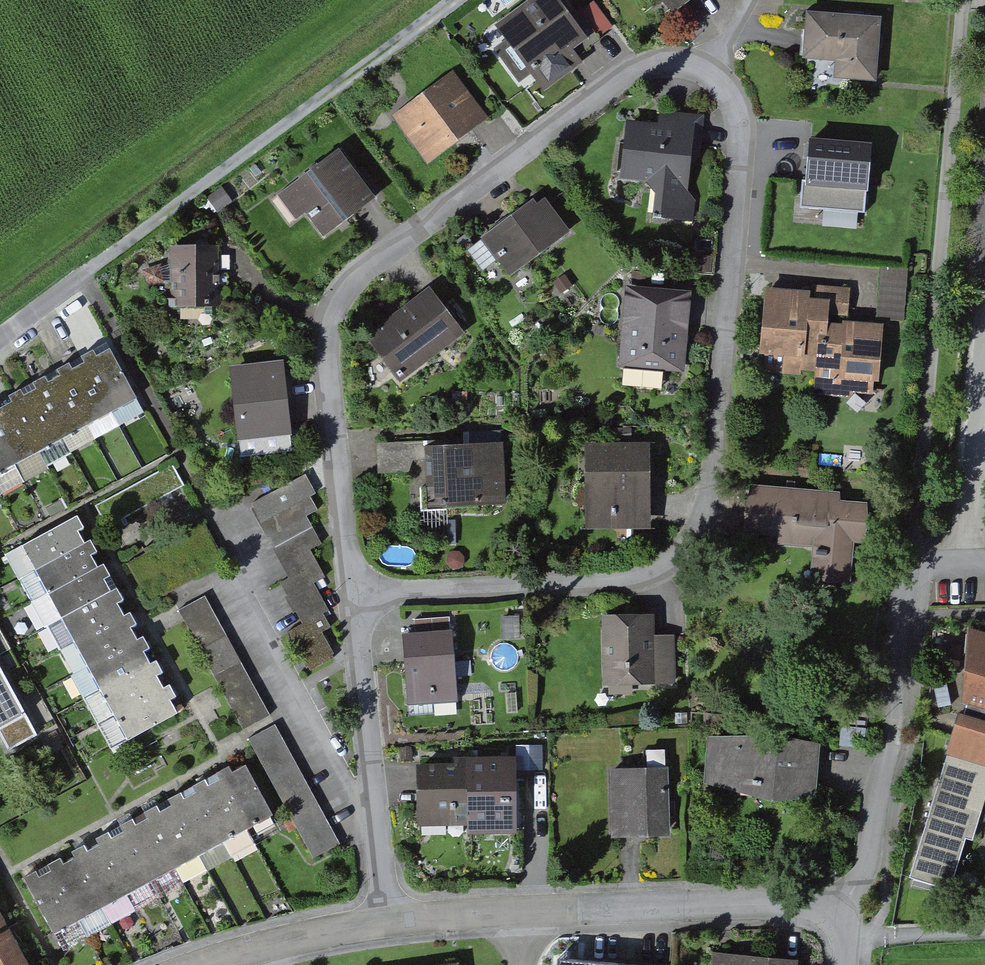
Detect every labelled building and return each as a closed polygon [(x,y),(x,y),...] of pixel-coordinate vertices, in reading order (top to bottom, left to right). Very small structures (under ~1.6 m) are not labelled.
[(493,31),(503,45),(495,51),(518,84),(529,77),(542,95),(582,68),(573,55),(584,47),(597,38),(580,14),(568,22),(552,0),(537,0),(493,31)] [(676,14),(696,0),(661,0),(676,14)] [(594,4),(580,14),(597,38),(604,33),(611,28),(594,4)] [(879,22),(807,16),(805,42),(804,61),(835,63),(833,81),(874,84),(879,22)] [(486,122),(453,76),(395,118),(428,164),(480,127),(486,122)] [(621,181),(646,184),(655,198),(654,210),(663,222),(692,222),(693,200),(687,195),(690,167),(699,160),(701,143),(702,133),(703,118),(662,114),(659,113),(657,127),(646,126),(627,124),(621,181)] [(872,148),(810,144),(809,155),(807,186),(803,186),(801,211),(863,215),(864,198),(869,198),(872,148)] [(375,203),(337,153),(279,197),(297,220),(304,215),(324,242),(367,209),(375,203)] [(534,208),(531,204),(505,222),(480,240),(507,278),(567,235),(544,204),(536,210),(534,208)] [(218,248),(171,249),(172,307),(219,306),(219,266),(218,248)] [(710,272),(711,258),(698,258),(697,271),(710,272)] [(783,295),(765,294),(760,356),(766,357),(765,373),(800,376),(800,371),(814,372),(817,341),(826,341),(827,329),(843,331),(844,326),(847,327),(850,291),(816,288),(816,298),(783,295)] [(689,297),(626,291),(619,367),(682,372),(685,341),(688,312),(689,297)] [(463,337),(430,292),(421,299),(388,322),(366,339),(399,384),(463,337)] [(879,386),(884,329),(847,327),(844,326),(843,331),(827,329),(826,341),(817,341),(814,372),(813,397),(854,400),(854,395),(873,397),(873,386),(879,386)] [(3,406),(32,460),(138,404),(109,348),(3,406)] [(275,368),(235,372),(243,442),(264,439),(265,448),(289,445),(285,413),(283,378),(275,378),(275,371),(275,368)] [(32,460),(3,406),(0,407),(0,477),(32,460)] [(423,442),(376,444),(376,458),(377,474),(409,473),(412,463),(424,462),(423,452),(423,442)] [(646,447),(586,448),(587,530),(647,529),(647,507),(646,476),(646,447)] [(502,448),(423,452),(424,462),(427,510),(505,506),(502,448)] [(270,540),(292,581),(283,586),(292,604),(305,627),(289,635),(310,673),(332,661),(318,634),(329,628),(322,615),(328,611),(314,585),(327,578),(313,552),(325,545),(310,518),(320,513),(312,499),(319,496),(308,476),(252,506),(270,540)] [(779,547),(813,550),(810,579),(850,583),(853,545),(865,546),(868,506),(841,504),(842,494),(752,487),(751,498),(749,518),(748,534),(780,537),(779,547)] [(76,521),(22,550),(36,575),(90,546),(76,521)] [(90,546),(36,575),(48,599),(103,568),(90,546)] [(103,568),(48,599),(61,624),(117,594),(103,568)] [(117,594),(61,624),(74,646),(128,617),(117,594)] [(204,599),(179,612),(243,731),(268,717),(236,658),(204,599)] [(128,617),(74,646),(87,671),(142,642),(128,617)] [(647,618),(603,619),(604,686),(674,686),(674,639),(664,640),(651,640),(651,618),(647,618)] [(448,620),(415,621),(415,628),(415,637),(449,636),(448,620)] [(967,626),(962,703),(947,751),(984,763),(984,633),(967,626)] [(415,637),(405,638),(406,650),(409,705),(456,703),(452,635),(449,636),(415,637)] [(0,637),(0,658),(8,653),(0,637)] [(142,642),(87,671),(101,697),(158,667),(142,642)] [(158,667),(101,697),(115,720),(171,691),(158,667)] [(8,755),(37,739),(0,671),(0,741),(8,755)] [(171,691),(115,720),(127,743),(184,714),(171,691)] [(274,726),(248,740),(314,860),(340,846),(305,783),(274,726)] [(818,749),(708,740),(704,786),(773,806),(814,799),(816,773),(818,756),(818,749)] [(541,750),(518,750),(518,772),(541,771),(541,750)] [(512,765),(420,769),(421,786),(422,828),(429,827),(470,826),(470,835),(515,833),(512,765)] [(136,824),(166,878),(276,821),(243,766),(136,824)] [(667,773),(611,775),(614,843),(631,842),(670,840),(667,773)] [(33,879),(63,933),(166,878),(136,824),(33,879)] [(0,912),(0,934),(9,929),(0,912)] [(9,929),(0,934),(0,964),(29,964),(9,929)] [(719,954),(718,964),(794,964),(794,961),(782,960),(719,954)]
